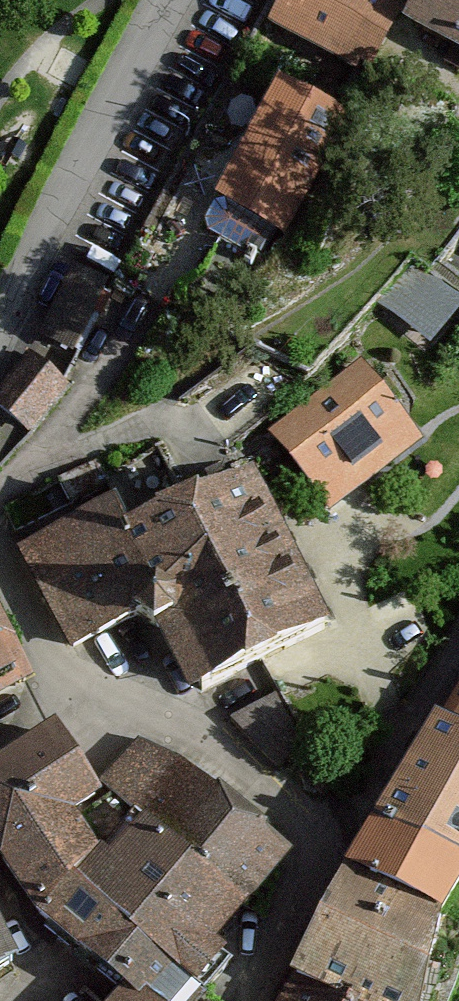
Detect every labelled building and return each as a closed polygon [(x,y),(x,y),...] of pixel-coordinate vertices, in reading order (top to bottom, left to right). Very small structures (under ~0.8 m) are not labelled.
[(283,31),(374,77),(408,9),(390,0),(298,0),(283,31)] [(412,29),(458,54),(458,0),(427,0),(412,29)] [(340,113),(286,85),(176,293),(204,307),(262,261),(340,113)] [(400,292),(448,331),(458,317),(458,271),(434,251),(400,292)] [(112,289),(74,270),(39,341),(77,360),(112,289)] [(0,403),(0,409),(29,430),(64,382),(32,359),(0,403)] [(374,392),(301,449),(333,491),(407,433),(374,392)] [(60,483),(71,505),(113,485),(102,463),(60,483)] [(222,579),(290,546),(254,473),(186,506),(222,579)] [(186,506),(129,535),(165,609),(148,617),(189,702),(264,665),(222,579),(186,506)] [(80,650),(148,617),(165,609),(129,535),(117,509),(32,551),(80,650)] [(290,546),(222,579),(264,665),(332,632),(290,546)] [(28,690),(0,638),(0,704),(28,690)] [(447,726),(458,732),(458,706),(447,726)] [(458,869),(458,732),(447,726),(383,832),(458,869)] [(66,743),(0,783),(0,839),(4,859),(43,921),(75,886),(104,856),(88,828),(83,819),(103,807),(66,743)] [(182,766),(140,820),(247,910),(293,854),(182,766)] [(75,886),(197,992),(226,956),(215,949),(247,910),(140,820),(122,806),(88,828),(104,856),(75,886)] [(383,832),(325,923),(432,978),(443,926),(458,903),(458,869),(383,832)] [(75,886),(43,921),(133,992),(144,1000),(188,1000),(197,992),(75,886)] [(325,923),(300,988),(328,1000),(426,1000),(432,978),(325,923)] [(300,988),(294,1000),(328,1000),(300,988)] [(133,992),(124,1000),(144,1000),(133,992)]
